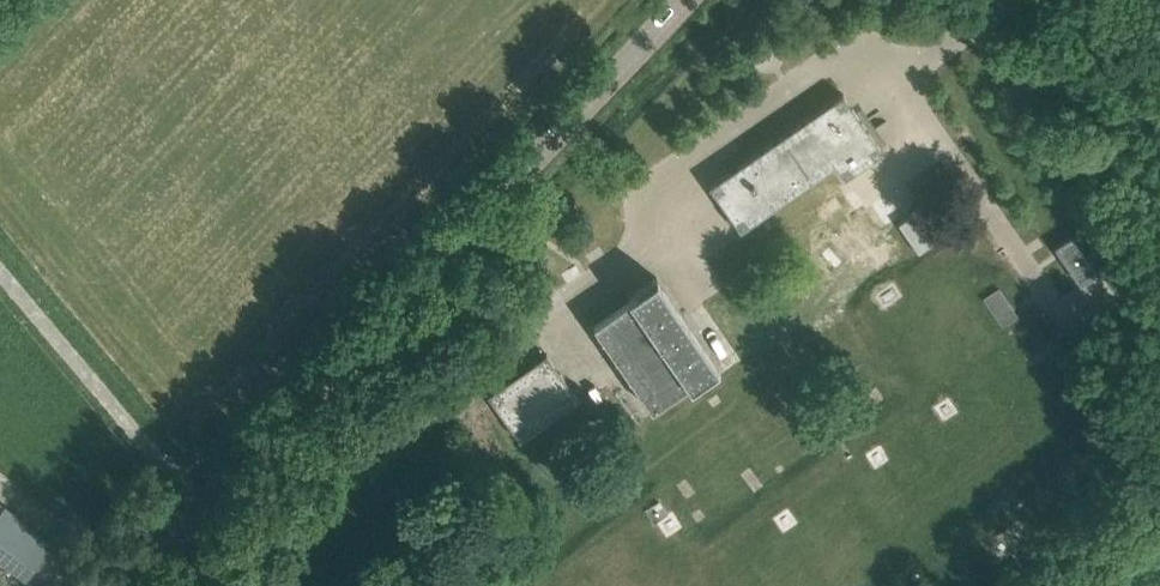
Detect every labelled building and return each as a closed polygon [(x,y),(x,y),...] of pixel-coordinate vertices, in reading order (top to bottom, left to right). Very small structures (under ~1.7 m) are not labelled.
[(741,229),(830,168),(836,163),(845,177),(883,150),(843,93),(710,185),(741,229)] [(899,223),(919,252),(943,236),(923,207),(899,223)] [(1055,247),(1081,284),(1099,272),(1073,234),(1055,247)] [(597,324),(654,405),(690,380),(692,383),(718,365),(658,277),(631,296),(632,298),(597,324)] [(983,297),(1002,325),(1018,315),(999,287),(983,297)] [(489,395),(520,440),(579,399),(547,354),(489,395)] [(26,578),(53,544),(4,506),(0,512),(0,558),(26,578)]
